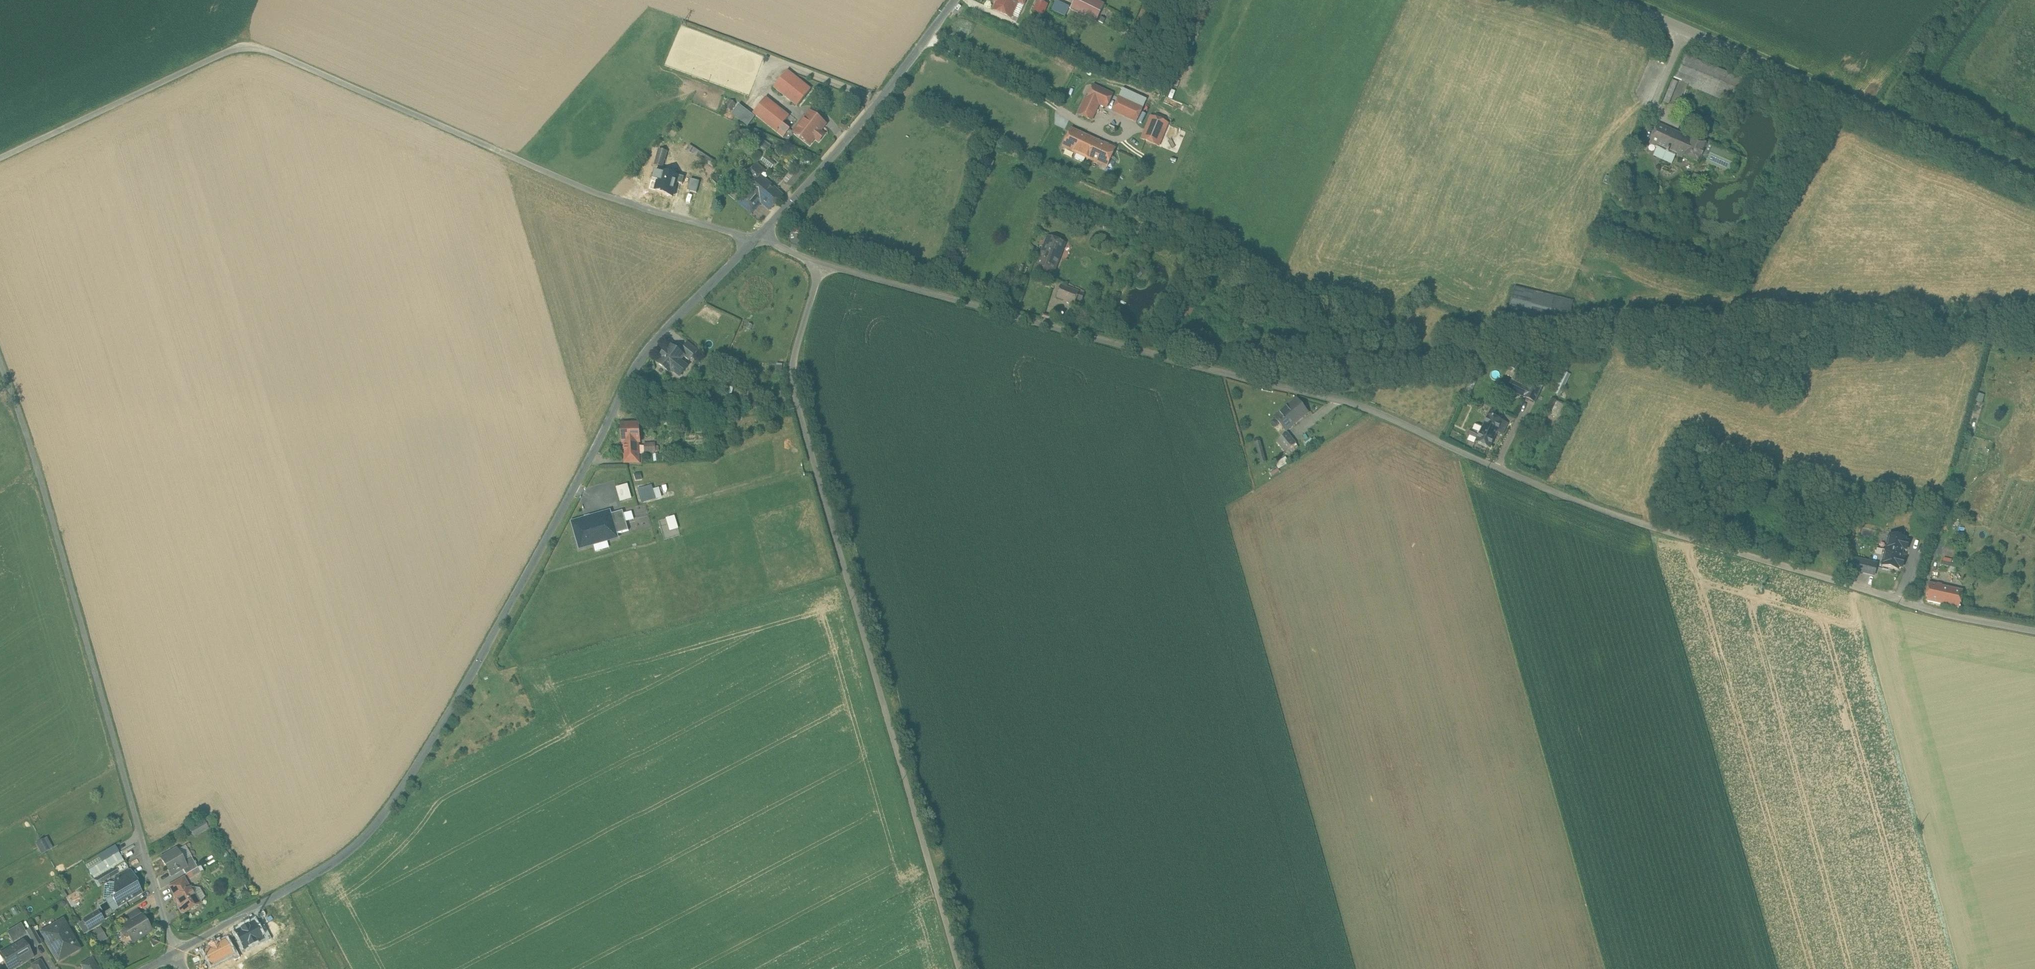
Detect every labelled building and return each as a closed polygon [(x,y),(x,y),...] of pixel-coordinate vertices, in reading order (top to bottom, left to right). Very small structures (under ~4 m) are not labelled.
[(995,2),(997,3),(994,10),(1011,18),(1019,2),(1024,5),(1026,0),(996,0),(995,2)] [(1104,3),(1098,0),(1073,0),(1069,7),(1095,20),(1104,3)] [(1048,4),(1040,1),(1034,13),(1042,16),(1048,4)] [(1748,81),(1699,61),(1690,84),(1739,104),(1748,81)] [(811,89),(788,70),(774,87),(797,106),(811,89)] [(1672,80),(1666,96),(1671,98),(1678,82),(1672,80)] [(1113,94),(1094,86),(1088,98),(1088,99),(1099,104),(1107,107),(1113,94)] [(789,116),(766,97),(754,113),(784,137),(790,129),(783,124),(789,116)] [(1099,104),(1088,99),(1088,98),(1087,97),(1079,114),(1092,120),(1099,104)] [(1143,108),(1119,98),(1113,110),(1137,121),(1143,108)] [(730,100),(727,108),(733,110),(735,102),(730,100)] [(846,114),(831,102),(824,111),(839,123),(846,114)] [(736,104),(730,114),(748,125),(754,115),(736,104)] [(827,125),(811,113),(795,133),(793,132),(810,146),(815,139),(819,142),(825,134),(821,131),(827,125)] [(1167,123),(1152,117),(1143,139),(1158,145),(1167,123)] [(1691,138),(1658,124),(1649,144),(1657,147),(1654,155),(1672,163),(1674,161),(1676,156),(1682,158),(1683,157),(1699,164),(1702,157),(1705,151),(1707,145),(1691,138)] [(1100,143),(1072,130),(1064,147),(1077,153),(1075,158),(1084,162),(1086,157),(1092,160),(1100,143)] [(1115,149),(1100,143),(1092,160),(1107,166),(1115,149)] [(1738,157),(1714,146),(1711,154),(1705,151),(1702,157),(1708,159),(1708,160),(1732,171),(1738,157)] [(659,149),(655,165),(662,167),(667,151),(659,149)] [(764,171),(758,165),(746,178),(752,183),(747,189),(760,200),(771,210),(783,196),(760,175),(764,171)] [(679,177),(661,172),(656,189),(664,191),(663,193),(673,196),(677,182),(678,182),(679,177)] [(1699,179),(1695,175),(1690,181),(1694,185),(1699,179)] [(690,178),(687,188),(695,191),(698,180),(690,178)] [(760,200),(747,189),(737,201),(751,213),(757,208),(755,206),(760,200)] [(1660,198),(1648,193),(1645,198),(1657,203),(1660,198)] [(1705,215),(1697,212),(1692,223),(1700,226),(1702,221),(1705,215)] [(804,226),(798,223),(795,232),(801,234),(804,226)] [(1065,243),(1049,237),(1035,272),(1051,278),(1065,243)] [(1079,292),(1062,285),(1057,297),(1075,304),(1079,292)] [(1572,304),(1514,289),(1507,318),(1565,333),(1569,317),(1572,304)] [(694,354),(680,343),(676,349),(684,355),(684,356),(689,360),(694,354)] [(676,349),(672,345),(667,351),(666,350),(661,356),(663,357),(658,363),(670,373),(684,356),(684,355),(676,349)] [(1562,395),(1570,373),(1565,371),(1556,392),(1562,395)] [(1528,388),(1511,380),(1507,389),(1524,398),(1529,389),(1528,389),(1528,388)] [(1543,386),(1532,381),(1528,388),(1528,389),(1529,389),(1524,398),(1535,403),(1543,386)] [(1552,398),(1547,407),(1553,410),(1558,401),(1552,398)] [(1297,399),(1275,417),(1286,431),(1308,413),(1297,399)] [(1497,412),(1491,409),(1489,415),(1495,417),(1497,412)] [(1483,427),(1477,425),(1475,426),(1473,428),(1471,429),(1468,434),(1469,437),(1468,440),(1469,442),(1475,445),(1476,442),(1490,449),(1498,433),(1502,435),(1508,423),(1495,417),(1489,415),(1489,414),(1483,427)] [(639,425),(623,426),(623,438),(621,438),(622,441),(625,441),(626,456),(638,456),(637,449),(633,449),(633,438),(639,437),(639,425)] [(1299,447),(1288,433),(1277,441),(1288,455),(1299,447)] [(638,456),(626,456),(626,464),(638,463),(638,456)] [(667,484),(653,487),(657,500),(670,496),(667,484)] [(637,497),(607,506),(609,514),(639,505),(637,497)] [(609,514),(574,524),(581,549),(616,538),(609,514)] [(669,530),(678,527),(673,514),(664,518),(669,530)] [(1871,537),(1863,535),(1858,552),(1867,554),(1871,537)] [(1905,539),(1890,535),(1883,565),(1898,569),(1905,539)] [(1852,555),(1849,564),(1859,566),(1858,570),(1875,575),(1879,562),(1852,555)] [(1957,565),(1943,562),(1943,564),(1939,563),(1938,569),(1955,573),(1957,565)] [(2014,575),(2000,572),(1998,581),(2012,584),(2014,575)] [(1977,577),(1973,590),(1977,591),(1981,579),(1977,577)] [(1963,591),(1929,583),(1925,600),(1959,607),(1963,591)] [(205,823),(191,831),(194,837),(208,829),(205,823)] [(44,854),(50,851),(44,840),(39,843),(44,854)] [(94,878),(126,863),(119,847),(86,863),(94,878)] [(177,851),(161,860),(171,876),(182,869),(187,867),(184,862),(177,851)] [(187,867),(182,869),(186,876),(198,869),(191,858),(184,862),(187,867)] [(116,869),(107,874),(110,879),(119,873),(116,869)] [(186,876),(189,881),(201,874),(198,869),(186,876)] [(131,871),(115,880),(115,884),(110,884),(105,887),(104,898),(105,900),(114,895),(113,896),(116,896),(117,898),(113,900),(118,909),(142,895),(136,885),(138,884),(131,871)] [(183,880),(170,887),(176,897),(189,889),(183,880)] [(176,897),(175,897),(180,906),(179,909),(182,913),(184,914),(199,905),(190,889),(189,889),(176,897)] [(138,909),(127,916),(131,923),(142,917),(138,909)] [(98,913),(83,922),(90,932),(105,923),(101,917),(98,913)] [(131,923),(123,928),(125,930),(123,931),(122,934),(125,938),(127,939),(129,938),(133,943),(152,932),(142,917),(131,923)] [(63,922),(43,934),(59,961),(70,955),(67,951),(68,949),(72,947),(74,946),(73,946),(76,944),(63,922)] [(102,943),(109,938),(102,928),(95,933),(102,943)] [(42,945),(33,929),(26,933),(35,949),(42,945)] [(0,955),(0,956),(7,968),(16,968),(34,959),(24,942),(0,955)] [(82,966),(83,968),(97,968),(92,960),(82,966)]
